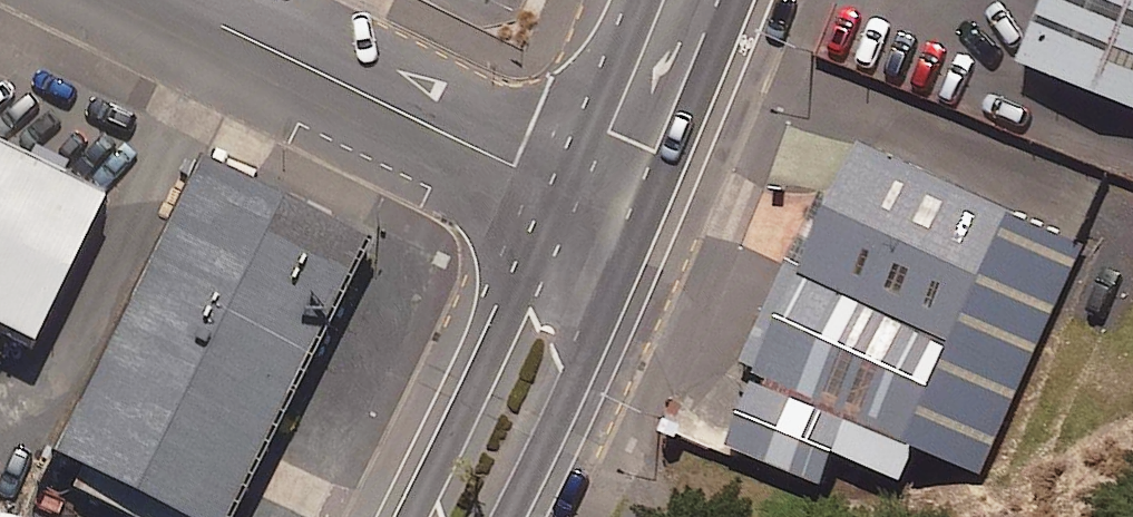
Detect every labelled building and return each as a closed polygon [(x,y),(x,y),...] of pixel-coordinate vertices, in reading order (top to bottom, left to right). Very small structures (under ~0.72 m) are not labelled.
[(1012,60),(1132,110),(1132,0),(1037,0),(1012,60)] [(1098,237),(849,127),(746,358),(762,365),(727,443),(822,485),(833,459),(901,489),(916,455),(988,487),(1098,237)] [(0,155),(0,335),(31,350),(102,205),(0,155)] [(196,162),(46,459),(163,516),(232,516),(367,248),(196,162)]
